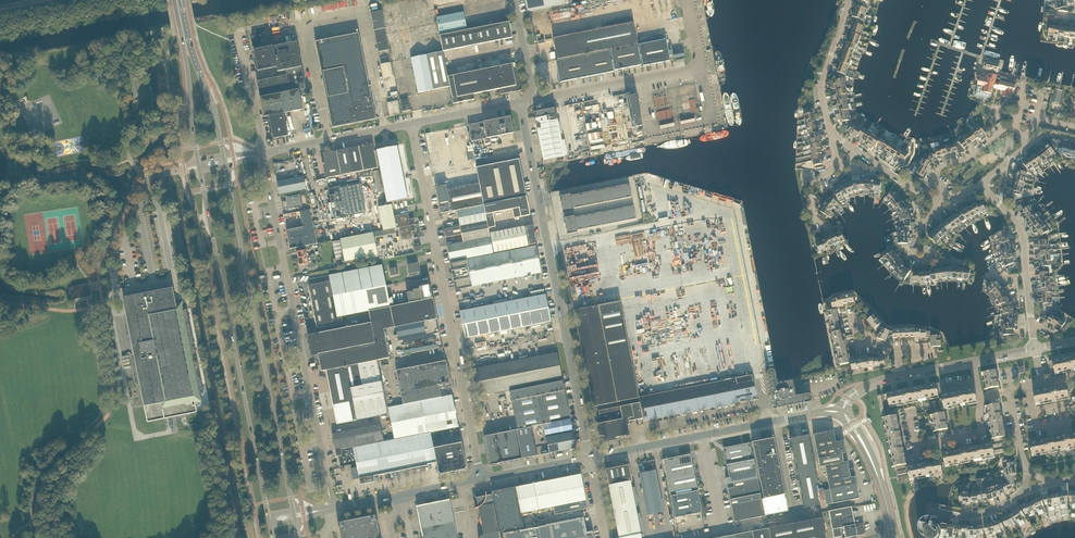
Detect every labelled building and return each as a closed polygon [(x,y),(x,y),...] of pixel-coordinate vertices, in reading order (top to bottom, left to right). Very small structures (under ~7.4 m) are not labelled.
[(564,4),(564,0),(525,0),(527,11),(564,4)] [(1068,12),(1067,7),(1067,5),(1069,4),(1073,3),(1072,0),(1071,1),(1057,4),(1058,11),(1068,12)] [(869,10),(870,6),(863,4),(862,7),(857,5),(855,11),(866,14),(868,9),(869,10)] [(374,30),(385,28),(382,11),(371,13),(374,30)] [(864,20),(866,14),(855,11),(853,16),(858,18),(857,21),(864,24),(865,20),(864,20)] [(440,34),(467,28),(463,12),(437,17),(440,34)] [(639,52),(633,22),(632,17),(615,20),(616,26),(553,38),(557,59),(610,49),(614,70),(641,65),(640,57),(639,52)] [(1050,21),(1051,18),(1047,17),(1046,23),(1050,24),(1048,35),(1054,35),(1055,26),(1053,26),(1053,22),(1050,21)] [(509,22),(500,24),(503,39),(512,38),(509,22)] [(864,26),(857,23),(856,23),(855,25),(853,24),(852,25),(849,24),(849,26),(863,31),(864,26)] [(500,24),(491,25),(494,41),(503,39),(500,24)] [(491,25),(483,27),(486,43),(494,41),(491,25)] [(861,36),(863,31),(849,26),(848,28),(851,29),(851,30),(853,31),(852,33),(861,36)] [(483,27),(474,29),(477,45),(486,43),(483,27)] [(385,28),(374,30),(379,51),(379,52),(389,50),(385,28)] [(474,29),(466,30),(469,46),(477,45),(474,29)] [(466,30),(457,32),(460,48),(469,46),(466,30)] [(457,32),(448,34),(452,50),(460,48),(457,32)] [(373,107),(367,74),(359,33),(316,41),(328,106),(332,127),(375,119),(373,107)] [(448,34),(440,35),(443,51),(452,50),(448,34)] [(858,46),(859,41),(845,36),(845,38),(848,39),(847,40),(849,41),(849,42),(849,43),(856,45),(858,46)] [(251,40),(253,47),(259,46),(258,39),(251,40)] [(640,51),(639,52),(640,57),(641,57),(644,67),(671,62),(666,41),(639,46),(640,51)] [(278,71),(302,66),(297,42),(254,50),(258,71),(277,67),(278,71)] [(849,43),(849,42),(847,42),(847,44),(845,43),(844,45),(841,44),(841,45),(855,50),(856,45),(849,43)] [(853,55),(855,50),(841,45),(840,47),(843,48),(843,49),(845,50),(844,52),(853,55)] [(560,82),(614,72),(609,50),(556,61),(560,82)] [(418,93),(450,87),(450,86),(448,76),(443,51),(411,58),(418,93)] [(850,65),(851,60),(837,55),(837,57),(840,58),(839,59),(841,60),(841,62),(850,65)] [(990,61),(989,60),(987,59),(987,60),(986,62),(987,62),(988,62),(987,64),(984,63),(983,68),(986,69),(998,72),(1000,63),(990,61)] [(512,64),(480,70),(484,92),(500,89),(501,94),(512,92),(512,91),(514,91),(514,92),(523,90),(518,68),(513,69),(512,64)] [(846,75),(848,70),(834,65),(833,67),(836,68),(836,69),(838,70),(837,72),(838,72),(836,76),(845,76),(846,75)] [(300,95),(307,93),(302,67),(286,70),(287,75),(257,81),(260,97),(264,117),(269,116),(274,138),(288,135),(284,113),(303,109),(301,98),(302,97),(302,95),(300,95)] [(484,92),(480,70),(448,76),(450,86),(453,104),(464,101),(466,100),(466,101),(475,99),(474,94),(484,92)] [(131,96),(139,95),(135,73),(127,75),(131,96)] [(986,75),(986,73),(983,73),(982,74),(980,74),(980,76),(978,76),(977,80),(979,80),(978,86),(982,87),(981,91),(984,92),(983,95),(990,97),(991,94),(992,89),(996,90),(996,89),(1004,91),(1003,96),(1012,98),(1013,93),(1014,93),(1016,84),(1012,83),(1013,81),(1007,79),(1006,78),(1001,76),(1000,79),(996,78),(997,75),(988,73),(987,75),(986,75)] [(833,86),(846,83),(845,78),(836,80),(837,82),(833,83),(833,86)] [(847,94),(846,89),(838,90),(837,91),(837,93),(835,93),(835,95),(833,95),(833,97),(847,94)] [(630,96),(629,94),(629,93),(626,94),(626,96),(632,128),(642,126),(636,95),(630,96)] [(29,94),(18,98),(21,104),(31,99),(29,94)] [(410,110),(409,100),(408,99),(400,100),(403,112),(410,110)] [(848,104),(847,99),(839,101),(838,101),(838,103),(836,104),(836,105),(833,106),(834,107),(848,104)] [(701,114),(700,101),(680,104),(682,117),(701,114)] [(140,104),(145,126),(155,124),(151,102),(140,104)] [(555,114),(554,108),(535,112),(536,118),(535,118),(543,160),(565,156),(557,114),(555,114)] [(813,113),(815,112),(814,109),(808,110),(809,113),(804,114),(805,120),(818,117),(817,114),(813,115),(813,113)] [(837,117),(850,114),(849,109),(840,111),(840,114),(837,114),(837,117)] [(851,120),(850,114),(837,117),(838,120),(842,119),(842,122),(843,122),(844,127),(851,122),(851,120)] [(514,133),(513,132),(510,117),(469,125),(471,138),(472,141),(488,138),(514,133)] [(815,120),(819,119),(818,117),(805,120),(806,125),(815,123),(815,120)] [(468,138),(463,120),(455,122),(458,135),(461,135),(462,140),(468,138)] [(854,123),(853,125),(851,122),(844,127),(849,131),(851,132),(849,134),(850,135),(849,137),(850,138),(858,126),(854,123)] [(983,133),(985,132),(979,125),(975,128),(983,138),(984,139),(985,138),(984,136),(985,135),(983,133)] [(819,129),(822,128),(822,126),(807,130),(808,135),(810,135),(810,134),(818,133),(817,133),(817,131),(819,130),(819,129)] [(862,129),(858,126),(850,138),(852,139),(853,137),(854,137),(855,136),(857,137),(858,136),(862,129)] [(620,129),(621,142),(630,141),(629,128),(620,129)] [(860,143),(868,131),(863,128),(862,129),(858,136),(860,137),(859,139),(860,139),(858,142),(860,143)] [(984,139),(983,138),(975,128),(971,131),(976,138),(977,139),(978,137),(980,139),(981,138),(983,141),(984,139)] [(867,141),(872,133),(868,131),(860,143),(861,144),(863,141),(864,142),(865,140),(867,141)] [(977,139),(976,138),(971,131),(967,135),(969,138),(976,146),(977,145),(975,143),(976,142),(975,140),(977,139)] [(869,148),(876,136),(872,133),(867,141),(869,143),(866,146),(869,148)] [(976,146),(969,138),(967,135),(963,138),(969,145),(970,144),(972,146),(973,145),(975,147),(976,146)] [(823,139),(826,138),(825,136),(811,140),(812,145),(820,143),(821,143),(821,140),(823,140),(823,139)] [(881,139),(879,138),(876,136),(869,148),(871,149),(874,146),(876,147),(877,145),(881,139)] [(887,140),(884,138),(882,137),(881,138),(881,139),(877,145),(879,146),(878,148),(879,148),(877,151),(879,152),(887,140)] [(967,147),(969,145),(963,138),(957,142),(963,153),(968,148),(967,147)] [(886,150),(891,143),(887,140),(879,152),(880,153),(882,150),(883,151),(884,149),(886,150)] [(1054,151),(1057,148),(1051,140),(1045,145),(1046,147),(1045,148),(1050,155),(1055,152),(1054,151)] [(963,153),(957,142),(950,144),(953,153),(955,152),(955,154),(962,152),(963,153)] [(367,170),(378,168),(373,143),(366,145),(364,145),(363,145),(363,147),(359,147),(359,146),(348,148),(353,173),(367,170)] [(887,158),(895,146),(891,143),(886,150),(888,152),(886,154),(887,154),(886,157),(887,158)] [(1067,145),(1064,144),(1063,145),(1060,145),(1058,152),(1061,152),(1061,154),(1066,155),(1066,156),(1067,157),(1069,157),(1070,158),(1071,157),(1072,157),(1074,157),(1074,155),(1074,147),(1073,146),(1067,144),(1067,145)] [(947,160),(949,159),(945,145),(940,146),(942,155),(945,155),(945,157),(946,157),(947,160)] [(408,199),(398,146),(397,146),(376,150),(387,203),(408,199)] [(900,148),(899,148),(895,146),(887,158),(889,159),(890,156),(891,157),(893,155),(895,156),(895,155),(900,148)] [(940,156),(942,155),(940,146),(932,148),(933,152),(932,153),(935,157),(935,158),(936,157),(937,157),(938,159),(941,158),(940,156)] [(1041,148),(1039,146),(1037,147),(1046,158),(1050,155),(1045,148),(1043,149),(1041,148)] [(824,149),(827,149),(826,147),(811,150),(812,155),(821,153),(821,154),(822,153),(822,151),(824,150),(824,149)] [(897,161),(905,150),(900,147),(899,148),(900,148),(895,155),(897,156),(895,160),(897,161)] [(1042,162),(1046,158),(1037,147),(1036,148),(1038,151),(1037,151),(1038,153),(1037,154),(1036,154),(1041,161),(1042,162)] [(326,178),(353,173),(348,148),(336,151),(336,152),(332,153),(332,151),(331,151),(331,152),(325,153),(322,157),(323,163),(323,164),(326,178)] [(935,157),(932,153),(929,148),(928,148),(929,149),(923,158),(931,163),(932,161),(934,162),(936,160),(934,158),(935,157)] [(904,161),(909,153),(905,150),(897,161),(900,163),(902,160),(904,161)] [(1032,153),(1031,154),(1030,151),(1028,153),(1037,164),(1041,161),(1036,154),(1037,154),(1036,153),(1034,155),(1032,153)] [(1033,167),(1037,164),(1028,153),(1027,154),(1029,156),(1028,157),(1029,159),(1027,160),(1033,167)] [(822,161),(825,161),(824,158),(813,161),(814,166),(815,166),(815,169),(824,167),(822,161)] [(930,165),(931,163),(923,158),(920,163),(933,170),(934,169),(931,167),(932,166),(930,165)] [(476,168),(479,184),(480,190),(523,181),(519,160),(476,168)] [(1027,160),(1026,161),(1024,160),(1020,163),(1023,165),(1024,164),(1029,171),(1033,167),(1027,160)] [(932,172),(933,170),(920,163),(918,167),(926,172),(927,170),(929,171),(930,170),(932,172)] [(1026,178),(1027,172),(1027,171),(1019,165),(1017,173),(1015,172),(1015,175),(1026,178)] [(925,174),(926,172),(918,167),(914,174),(924,180),(927,175),(925,174)] [(378,193),(382,192),(378,170),(373,171),(378,193)] [(1026,178),(1015,175),(1013,175),(1012,177),(1016,178),(1016,181),(1025,183),(1026,178)] [(279,194),(306,189),(304,176),(277,181),(279,194)] [(862,180),(860,180),(859,176),(856,176),(859,191),(864,190),(862,180)] [(869,190),(870,180),(864,179),(864,180),(862,180),(864,190),(869,190)] [(848,194),(853,192),(851,182),(849,183),(844,185),(848,194)] [(334,218),(366,212),(360,183),(328,189),(332,208),(330,208),(330,212),(333,212),(334,218)] [(483,205),(480,190),(479,184),(447,190),(446,185),(435,187),(439,202),(440,205),(439,205),(441,213),(450,212),(483,205)] [(1022,195),(1022,193),(1023,188),(1009,184),(1007,184),(1007,187),(1014,189),(1013,193),(1022,195)] [(843,197),(848,194),(844,185),(839,188),(839,189),(843,197)] [(843,197),(839,189),(834,191),(839,201),(844,198),(843,197)] [(897,195),(898,195),(894,191),(886,198),(890,202),(899,197),(897,195)] [(831,198),(833,195),(831,194),(829,197),(826,201),(835,207),(838,202),(831,198)] [(290,209),(303,206),(300,195),(287,197),(290,209)] [(902,201),(899,196),(899,197),(890,202),(893,207),(895,206),(894,206),(902,201)] [(519,208),(528,206),(526,197),(510,200),(512,209),(519,208)] [(906,206),(903,200),(902,201),(894,206),(895,206),(897,211),(907,208),(906,206)] [(981,201),(979,202),(978,200),(975,202),(981,212),(981,213),(987,210),(981,201)] [(831,211),(832,211),(835,207),(826,201),(823,206),(824,206),(831,211)] [(975,202),(974,201),(971,202),(972,205),(971,206),(976,215),(981,212),(975,202)] [(485,214),(493,213),(498,212),(496,202),(483,205),(485,214)] [(408,214),(394,217),(392,204),(379,207),(383,230),(399,227),(414,224),(413,219),(409,220),(408,214)] [(971,206),(969,207),(968,204),(965,206),(971,218),(976,215),(971,206)] [(453,227),(460,226),(487,221),(486,219),(485,214),(483,205),(450,212),(453,227)] [(1023,217),(1034,209),(1031,205),(1023,210),(1024,212),(1021,214),(1023,217)] [(519,208),(521,217),(530,215),(528,206),(519,208)] [(832,211),(831,211),(824,206),(821,211),(823,212),(827,215),(829,217),(833,212),(832,211)] [(967,221),(971,218),(965,206),(962,208),(963,211),(962,211),(961,212),(966,219),(967,221)] [(317,243),(310,210),(310,209),(303,211),(303,207),(299,208),(300,211),(299,212),(302,224),(305,226),(287,230),(290,249),(304,246),(305,249),(312,248),(312,245),(317,243)] [(961,212),(962,211),(958,207),(955,209),(957,213),(956,214),(962,222),(966,219),(961,212)] [(912,208),(908,210),(907,208),(897,211),(899,216),(913,212),(912,208)] [(1029,219),(1037,213),(1034,209),(1023,217),(1024,219),(1028,217),(1029,219)] [(914,216),(914,215),(913,212),(899,216),(900,221),(910,218),(910,219),(910,217),(914,216)] [(956,214),(954,215),(952,212),(949,214),(957,226),(962,222),(956,214)] [(1029,225),(1040,217),(1037,213),(1029,219),(1030,220),(1027,223),(1029,225)] [(953,229),(957,226),(949,214),(946,216),(948,219),(947,221),(953,229)] [(1035,227),(1043,222),(1040,217),(1029,225),(1031,228),(1034,225),(1035,227)] [(910,221),(910,219),(910,218),(900,221),(900,227),(914,227),(915,227),(915,223),(911,223),(911,221),(910,221)] [(947,221),(945,222),(942,218),(939,221),(948,232),(953,229),(947,221)] [(488,228),(487,223),(487,221),(460,226),(453,227),(445,229),(444,230),(444,231),(445,236),(446,237),(447,237),(461,234),(463,242),(490,237),(488,228)] [(944,236),(948,232),(939,221),(936,224),(939,227),(937,228),(944,236)] [(1035,234),(1036,233),(1046,226),(1043,222),(1035,227),(1036,229),(1033,231),(1035,234)] [(414,225),(415,225),(415,224),(414,224),(399,227),(399,228),(402,239),(412,237),(411,231),(415,230),(414,225)] [(528,244),(525,228),(524,226),(510,229),(514,249),(528,246),(528,244)] [(525,228),(528,244),(535,243),(534,237),(533,237),(533,235),(534,235),(532,226),(525,228)] [(937,228),(936,229),(933,226),(931,229),(940,239),(944,236),(937,228)] [(1048,233),(1050,232),(1046,226),(1036,233),(1038,235),(1040,234),(1041,236),(1042,238),(1045,237),(1045,236),(1048,236),(1048,233)] [(514,249),(510,229),(500,231),(504,250),(514,249)] [(835,232),(833,233),(832,229),(828,231),(835,244),(839,242),(840,242),(836,234),(835,232)] [(936,244),(940,239),(931,229),(928,231),(931,234),(929,236),(936,244)] [(1010,231),(1007,232),(1006,230),(996,234),(998,240),(1012,234),(1010,231)] [(500,231),(490,233),(494,252),(504,250),(500,231)] [(830,247),(835,244),(828,231),(825,233),(827,236),(825,237),(826,239),(826,238),(830,247)] [(840,243),(845,241),(841,231),(836,234),(840,242),(839,242),(840,243)] [(377,255),(375,242),(373,232),(341,239),(345,261),(377,255)] [(1013,237),(1012,234),(998,240),(1000,244),(1000,245),(1009,241),(1010,241),(1009,239),(1013,237)] [(1049,239),(1048,239),(1048,236),(1045,236),(1045,237),(1042,238),(1042,240),(1039,240),(1039,243),(1037,243),(1037,244),(1034,244),(1035,246),(1049,245),(1049,239)] [(450,262),(493,253),(490,237),(463,242),(447,245),(450,262)] [(830,247),(826,238),(826,239),(821,241),(825,250),(831,248),(830,247)] [(340,240),(332,242),(336,260),(344,259),(340,240)] [(820,253),(825,250),(821,241),(816,243),(818,248),(816,250),(817,253),(820,252),(820,253)] [(1011,246),(1009,241),(1000,245),(1000,244),(999,245),(1001,250),(1010,247),(1011,246)] [(541,273),(538,255),(536,246),(450,263),(455,284),(455,285),(460,289),(541,273)] [(1012,252),(1010,247),(1001,250),(1000,251),(1002,256),(1012,252)] [(885,256),(885,257),(888,261),(899,251),(897,249),(894,252),(892,250),(892,251),(891,251),(890,252),(887,255),(886,255),(885,256)] [(298,259),(307,257),(306,250),(297,252),(298,259)] [(902,254),(899,251),(888,261),(892,265),(900,259),(899,257),(902,254)] [(1015,252),(1012,254),(1012,252),(1002,256),(1004,261),(1015,256),(1015,257),(1016,256),(1015,252)] [(300,266),(308,264),(308,266),(313,265),(313,264),(311,256),(307,257),(298,259),(300,266)] [(1016,260),(1015,257),(1015,256),(1004,261),(1003,261),(1005,267),(1015,263),(1014,261),(1016,260)] [(907,260),(905,258),(904,257),(901,260),(900,259),(892,265),(896,269),(906,261),(907,260)] [(1046,266),(1051,266),(1051,260),(1041,261),(1042,263),(1040,264),(1040,267),(1037,267),(1037,270),(1046,269),(1046,266)] [(908,264),(906,261),(896,269),(894,270),(898,275),(899,274),(898,274),(906,268),(905,266),(908,264)] [(420,274),(418,263),(418,262),(408,264),(410,276),(420,274)] [(390,307),(386,285),(382,265),(329,276),(330,281),(308,285),(317,328),(338,323),(337,318),(341,318),(341,316),(369,311),(390,307)] [(913,267),(911,265),(910,265),(908,269),(906,268),(898,274),(899,274),(900,276),(905,279),(913,267)] [(941,279),(947,278),(947,265),(942,265),(942,268),(940,268),(940,269),(938,269),(939,277),(941,277),(941,279)] [(935,269),(934,270),(933,267),(929,268),(930,270),(930,271),(931,281),(938,279),(937,278),(939,277),(939,279),(939,277),(938,269),(936,270),(935,269)] [(391,276),(398,275),(397,268),(390,269),(391,276)] [(1000,285),(997,281),(996,281),(988,287),(991,291),(992,291),(1000,285)] [(74,300),(92,296),(89,283),(72,287),(74,300)] [(995,295),(1003,289),(1000,284),(1000,285),(992,291),(995,295)] [(433,298),(430,285),(419,287),(422,300),(433,298)] [(176,305),(175,299),(173,288),(123,297),(144,407),(147,423),(164,419),(197,412),(196,407),(195,401),(200,400),(196,381),(201,380),(201,378),(196,350),(195,348),(190,349),(181,304),(176,305)] [(1006,293),(1003,289),(995,295),(998,299),(1008,296),(1006,293)] [(853,293),(841,295),(842,297),(844,304),(854,302),(853,293)] [(551,321),(548,306),(545,294),(519,300),(524,327),(551,321)] [(1010,301),(1008,296),(998,299),(1000,304),(1001,304),(1010,301)] [(833,308),(844,306),(844,304),(842,297),(831,299),(832,305),(833,308)] [(1052,303),(1053,303),(1052,297),(1039,299),(1039,302),(1043,301),(1043,304),(1046,303),(1046,306),(1052,306),(1052,303)] [(390,307),(369,311),(371,323),(382,320),(392,318),(394,327),(434,319),(437,319),(437,315),(433,298),(422,300),(390,307)] [(508,330),(524,327),(519,300),(503,303),(508,330)] [(600,317),(622,312),(620,301),(574,310),(593,407),(639,398),(629,349),(607,353),(600,317)] [(860,312),(867,306),(861,301),(855,306),(860,312)] [(1013,306),(1012,305),(1011,301),(1010,301),(1001,304),(1003,309),(1013,306)] [(465,338),(508,330),(503,303),(460,311),(465,338)] [(830,323),(839,321),(837,309),(828,311),(830,323)] [(1051,324),(1057,316),(1052,313),(1048,320),(1046,319),(1044,322),(1048,324),(1050,323),(1051,324)] [(693,314),(687,315),(690,330),(696,329),(693,314)] [(877,326),(879,324),(881,323),(874,314),(867,320),(874,328),(876,327),(877,326)] [(1053,331),(1061,319),(1057,316),(1051,324),(1053,325),(1052,327),(1053,328),(1051,330),(1053,331)] [(1060,330),(1066,322),(1061,319),(1053,331),(1054,332),(1056,330),(1057,330),(1058,328),(1060,330)] [(389,357),(383,324),(382,320),(371,323),(367,323),(308,335),(308,339),(312,356),(318,354),(321,371),(326,370),(358,364),(367,362),(377,360),(389,357)] [(830,323),(833,333),(841,332),(839,321),(830,323)] [(890,332),(890,331),(882,327),(878,338),(886,341),(888,336),(889,337),(890,336),(890,332)] [(915,327),(903,328),(904,337),(915,336),(915,329),(915,327)] [(904,337),(903,328),(893,329),(893,331),(891,332),(892,336),(893,335),(893,337),(904,337)] [(919,338),(922,338),(927,338),(927,336),(927,334),(926,329),(915,329),(915,336),(915,338),(919,338)] [(1014,334),(1013,329),(1005,330),(1003,330),(1003,329),(999,330),(1000,338),(1010,337),(1010,335),(1014,334)] [(843,341),(841,332),(833,333),(834,343),(836,343),(843,341)] [(941,346),(941,340),(941,335),(932,335),(932,347),(941,346)] [(838,354),(847,352),(845,341),(843,341),(836,343),(838,354)] [(889,355),(892,349),(883,346),(880,353),(884,355),(885,353),(889,355)] [(849,363),(847,352),(838,354),(841,365),(849,363)] [(531,387),(531,386),(562,379),(557,353),(472,369),(477,396),(502,391),(502,392),(504,392),(504,391),(521,388),(521,389),(510,391),(513,407),(512,407),(513,411),(510,411),(512,418),(515,418),(517,429),(517,430),(525,428),(531,427),(532,427),(544,424),(570,419),(564,390),(563,381),(531,387)] [(884,356),(880,354),(879,356),(879,357),(873,358),(875,367),(885,365),(884,356)] [(1059,359),(1052,360),(1054,370),(1055,375),(1055,372),(1063,371),(1063,373),(1064,373),(1063,371),(1071,369),(1072,371),(1069,357),(1062,358),(1062,357),(1059,357),(1059,359)] [(852,367),(852,369),(863,367),(862,360),(862,358),(850,361),(852,367)] [(873,358),(862,360),(863,367),(863,369),(875,367),(873,358)] [(362,386),(350,388),(355,409),(355,410),(357,420),(388,414),(377,360),(367,362),(358,364),(362,386)] [(446,362),(446,361),(445,360),(396,370),(401,392),(427,387),(429,399),(441,397),(439,389),(443,388),(443,389),(444,389),(445,389),(446,388),(446,387),(446,386),(451,385),(451,384),(450,384),(449,379),(450,379),(449,379),(448,374),(447,368),(446,363),(447,363),(446,363),(446,362)] [(337,424),(353,421),(357,420),(355,410),(355,409),(350,388),(362,386),(358,364),(326,370),(331,393),(334,410),(337,424)] [(773,370),(772,369),(771,369),(769,369),(768,369),(767,370),(767,371),(766,372),(766,373),(766,374),(772,405),(773,405),(777,408),(808,402),(810,401),(811,399),(811,397),(810,395),(808,394),(806,393),(795,396),(792,380),(777,383),(775,372),(774,371),(774,370),(773,370)] [(985,389),(986,389),(999,386),(998,379),(999,379),(999,376),(997,376),(996,370),(981,372),(981,373),(984,372),(985,380),(983,381),(985,380),(987,388),(985,389)] [(757,399),(756,396),(752,375),(639,397),(642,410),(644,421),(757,399)] [(926,385),(919,386),(922,401),(923,401),(922,399),(930,397),(930,399),(931,399),(930,397),(934,396),(934,398),(939,398),(938,393),(936,383),(929,384),(929,383),(926,383),(926,385)] [(1056,386),(1049,387),(1053,402),(1052,400),(1060,398),(1060,400),(1061,400),(1060,398),(1068,397),(1069,399),(1066,384),(1059,385),(1059,384),(1056,384),(1056,386)] [(903,389),(906,404),(906,402),(914,400),(914,402),(914,400),(922,399),(922,401),(919,386),(913,387),(913,386),(910,386),(910,388),(903,389)] [(1052,402),(1053,402),(1049,387),(1043,389),(1043,387),(1040,388),(1040,389),(1033,391),(1036,405),(1036,403),(1044,402),(1044,404),(1044,403),(1044,402),(1052,400),(1052,402)] [(965,390),(957,392),(961,406),(960,404),(968,402),(969,404),(969,402),(976,401),(977,403),(974,388),(968,389),(967,388),(964,388),(965,390)] [(897,391),(896,389),(893,390),(894,391),(887,393),(887,394),(888,399),(890,407),(890,405),(897,404),(898,406),(898,403),(905,402),(906,404),(903,389),(897,391)] [(942,398),(944,407),(952,406),(952,408),(953,408),(952,405),(960,404),(960,406),(961,406),(957,392),(951,393),(951,391),(948,392),(948,393),(941,395),(942,398)] [(357,468),(352,469),(354,479),(359,478),(359,479),(360,484),(375,481),(374,476),(376,475),(428,465),(427,464),(424,450),(421,434),(459,427),(457,421),(457,417),(456,413),(455,410),(452,395),(442,397),(441,397),(429,399),(403,404),(388,407),(389,410),(395,439),(367,445),(353,448),(353,449),(356,464),(357,468)] [(621,437),(630,435),(628,425),(630,424),(629,424),(630,423),(631,423),(632,422),(633,422),(633,421),(634,420),(643,419),(639,403),(598,411),(600,417),(594,418),(598,437),(603,436),(605,442),(610,441),(612,441),(614,441),(616,440),(618,439),(619,438),(621,437)] [(988,422),(1003,419),(1001,413),(1003,413),(1002,410),(1001,410),(999,403),(985,406),(987,406),(989,414),(986,414),(988,414),(990,422),(988,422)] [(945,412),(940,413),(934,414),(930,415),(932,415),(934,423),(932,423),(934,423),(935,431),(933,431),(948,428),(947,422),(948,421),(948,418),(946,419),(945,412)] [(882,418),(884,418),(886,425),(884,426),(886,426),(888,433),(886,434),(900,431),(899,424),(900,424),(900,421),(898,421),(897,415),(894,415),(887,416),(886,417),(882,418)] [(571,423),(570,419),(544,424),(546,435),(572,430),(572,426),(571,427),(571,423)] [(1003,419),(988,422),(988,423),(990,422),(992,430),(990,430),(990,431),(992,430),(993,438),(991,439),(994,438),(1006,436),(1004,429),(1006,429),(1005,426),(1004,426),(1003,419)] [(335,450),(384,440),(380,424),(332,434),(335,450)] [(522,458),(535,456),(537,456),(531,427),(525,428),(517,430),(517,429),(517,430),(521,451),(522,455),(522,458)] [(490,465),(494,464),(522,458),(522,455),(521,451),(517,430),(485,436),(490,465)] [(838,437),(835,438),(833,430),(813,434),(818,458),(841,453),(846,452),(843,440),(839,441),(838,437)] [(889,450),(903,447),(902,441),(904,440),(903,437),(901,438),(900,431),(886,434),(888,434),(889,442),(887,442),(889,442),(891,450),(889,450)] [(549,453),(573,449),(576,448),(573,432),(546,437),(549,453)] [(1072,433),(1072,432),(1069,433),(1069,434),(1062,435),(1065,450),(1066,450),(1065,448),(1073,446),(1073,448),(1074,448),(1073,446),(1074,446),(1074,433),(1072,433)] [(796,437),(790,439),(793,453),(794,459),(799,487),(801,493),(803,508),(810,507),(816,505),(819,505),(815,484),(818,483),(809,435),(808,435),(802,436),(796,437)] [(1051,438),(1046,439),(1049,453),(1049,451),(1057,450),(1057,452),(1057,449),(1065,448),(1065,450),(1062,435),(1057,436),(1056,437),(1055,435),(1052,436),(1053,437),(1051,438)] [(763,499),(785,495),(773,438),(752,442),(763,499)] [(1049,453),(1046,439),(1041,440),(1039,440),(1039,438),(1036,439),(1036,441),(1035,441),(1030,442),(1032,456),(1033,456),(1032,454),(1040,453),(1041,455),(1041,453),(1048,451),(1049,453)] [(466,467),(462,444),(462,442),(424,450),(427,464),(436,463),(438,473),(441,474),(450,472),(450,471),(455,470),(455,471),(465,470),(466,467)] [(753,459),(750,442),(744,444),(742,444),(728,447),(726,448),(725,450),(725,452),(727,465),(726,465),(729,476),(725,477),(727,484),(757,478),(753,459)] [(982,444),(975,446),(978,460),(979,460),(978,458),(986,457),(986,459),(987,459),(986,457),(990,456),(991,458),(990,456),(994,455),(995,457),(994,454),(994,451),(993,448),(993,445),(992,443),(985,444),(985,442),(982,443),(982,444)] [(978,460),(975,446),(969,447),(968,446),(965,446),(966,448),(959,449),(962,464),(962,462),(970,460),(970,462),(970,460),(978,458),(978,460)] [(905,454),(903,447),(889,450),(889,451),(891,450),(892,458),(890,458),(893,458),(894,466),(892,466),(892,467),(895,466),(905,464),(907,464),(905,457),(907,457),(906,454),(905,454)] [(356,464),(353,449),(341,451),(341,450),(336,451),(337,456),(338,456),(340,467),(356,464)] [(962,464),(959,449),(954,450),(952,450),(952,449),(949,449),(949,451),(942,452),(946,467),(945,465),(953,463),(954,465),(954,463),(961,462),(962,464)] [(825,466),(843,462),(841,453),(818,458),(820,467),(825,466)] [(688,455),(687,455),(685,455),(663,459),(667,478),(693,473),(694,472),(693,472),(690,458),(689,456),(688,455)] [(1010,459),(1008,459),(1007,456),(1002,457),(1004,464),(1003,464),(1004,470),(1015,468),(1014,462),(1012,462),(1010,459)] [(927,477),(935,476),(934,473),(942,472),(943,474),(940,459),(933,461),(933,459),(930,460),(930,461),(924,463),(927,477)] [(853,468),(849,469),(847,461),(843,462),(825,466),(828,482),(855,476),(853,468)] [(926,477),(927,477),(924,463),(917,464),(917,462),(914,463),(914,464),(907,466),(908,470),(909,475),(909,479),(910,480),(910,478),(918,477),(918,479),(919,479),(918,477),(926,475),(926,477)] [(632,481),(629,465),(608,469),(606,472),(609,485),(610,489),(619,537),(621,537),(641,534),(630,481),(632,481)] [(1014,474),(1016,474),(1015,468),(1004,470),(1005,476),(1006,476),(1007,481),(1012,484),(1015,484),(1014,474)] [(670,496),(697,491),(693,473),(667,478),(670,496)] [(583,487),(581,474),(580,474),(548,480),(553,507),(555,515),(588,508),(583,487)] [(829,489),(856,484),(855,476),(828,482),(829,489)] [(730,500),(760,494),(757,478),(733,483),(734,487),(733,488),(731,489),(729,491),(729,493),(730,495),(730,498),(730,500)] [(537,510),(553,507),(548,480),(532,484),(537,510)] [(1013,487),(1012,485),(1006,482),(1001,485),(1001,483),(995,485),(999,496),(1005,494),(1004,492),(1013,487)] [(516,487),(521,513),(537,510),(532,484),(516,487)] [(825,505),(859,498),(856,484),(829,489),(823,490),(825,505)] [(999,496),(995,485),(990,487),(993,498),(997,497),(996,496),(998,495),(999,496)] [(521,513),(516,487),(492,491),(493,494),(497,515),(500,532),(523,527),(521,513)] [(988,500),(993,498),(990,487),(984,489),(984,490),(982,491),(983,498),(987,498),(988,500)] [(980,491),(978,492),(977,490),(971,491),(972,502),(978,502),(978,499),(982,499),(980,491)] [(701,510),(697,491),(670,496),(674,517),(702,512),(701,510)] [(963,503),(972,502),(971,491),(971,493),(969,493),(968,491),(962,491),(962,493),(960,492),(959,500),(963,500),(963,503)] [(1068,501),(1068,491),(1062,491),(1062,493),(1058,493),(1060,505),(1066,504),(1066,501),(1068,501)] [(496,516),(492,495),(492,494),(477,497),(476,497),(476,498),(484,535),(483,535),(482,535),(481,536),(480,536),(480,537),(479,537),(500,537),(496,516)] [(765,516),(761,499),(760,494),(730,500),(731,507),(732,507),(733,515),(734,519),(734,521),(765,516)] [(1048,495),(1048,494),(1042,495),(1045,505),(1048,504),(1048,507),(1054,506),(1052,495),(1048,495)] [(761,499),(765,516),(788,511),(785,495),(763,499),(761,499)] [(1037,511),(1043,509),(1042,506),(1044,506),(1041,496),(1036,498),(1036,499),(1032,501),(1037,511)] [(452,513),(450,500),(418,507),(424,537),(457,537),(452,513)] [(1037,511),(1032,501),(1025,504),(1025,503),(1020,506),(1026,514),(1028,513),(1029,515),(1035,513),(1033,510),(1036,509),(1037,511)] [(1018,522),(1023,519),(1022,517),(1025,515),(1019,506),(1015,509),(1016,510),(1009,514),(1015,524),(1016,524),(1014,522),(1017,520),(1018,522)] [(1015,524),(1009,514),(1005,517),(1005,516),(1001,518),(1005,527),(1009,525),(1010,527),(1015,524)] [(377,521),(377,520),(376,515),(371,516),(343,522),(338,523),(339,528),(341,537),(377,537),(376,537),(379,533),(377,521)] [(931,522),(932,517),(930,517),(929,516),(927,517),(925,517),(924,518),(923,518),(922,519),(921,520),(920,522),(919,523),(919,525),(919,527),(919,528),(919,530),(920,532),(921,533),(922,534),(924,535),(925,536),(927,537),(928,537),(929,534),(930,534),(930,537),(940,537),(941,537),(941,536),(942,534),(942,533),(942,531),(942,530),(947,531),(946,536),(949,525),(942,523),(939,526),(938,525),(936,523),(935,523),(933,522),(933,523),(931,522)] [(501,537),(504,537),(505,537),(593,537),(591,526),(585,528),(583,517),(500,534),(501,537)] [(849,526),(847,517),(830,520),(832,529),(840,528),(842,537),(844,537),(865,534),(863,523),(849,526)] [(1004,527),(1000,518),(996,520),(996,521),(992,522),(996,533),(1001,532),(1001,529),(1004,527)] [(822,519),(768,529),(770,537),(826,537),(822,519)] [(996,533),(992,522),(988,524),(987,523),(983,523),(985,534),(989,533),(990,535),(996,533)] [(957,535),(958,525),(954,524),(953,526),(952,526),(952,525),(949,525),(946,536),(952,537),(953,535),(957,535)] [(974,537),(980,537),(980,534),(984,534),(982,524),(978,524),(978,526),(974,526),(974,537)] [(963,526),(963,525),(959,525),(958,535),(962,535),(962,537),(968,537),(968,526),(963,526)]
